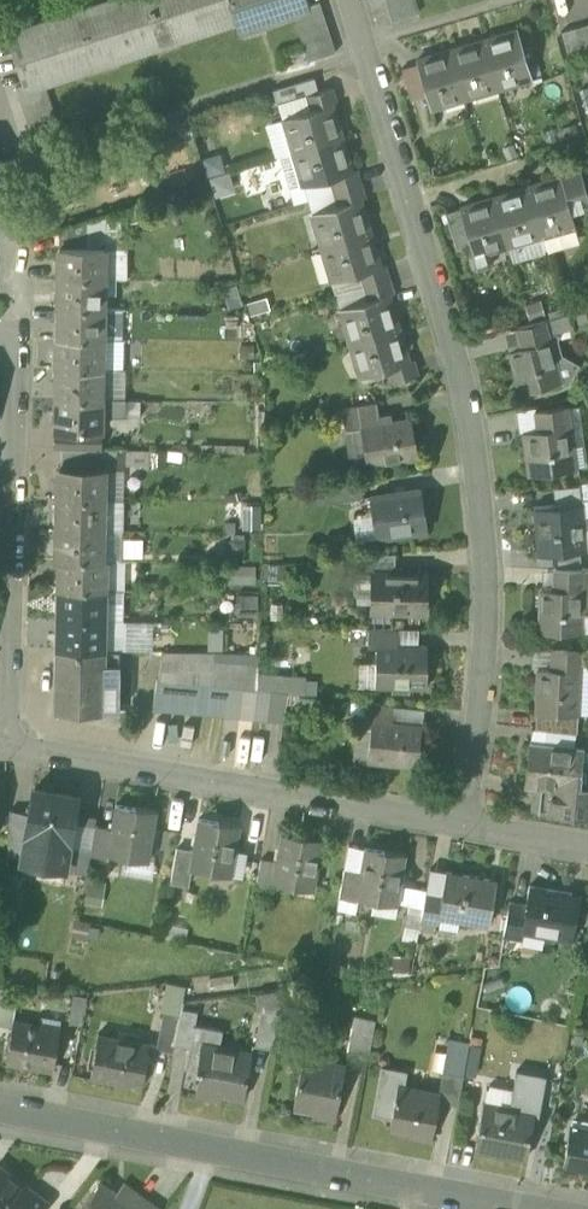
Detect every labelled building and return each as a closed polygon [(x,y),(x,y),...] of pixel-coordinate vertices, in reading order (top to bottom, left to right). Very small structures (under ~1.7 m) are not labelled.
[(166,38),(154,0),(84,0),(77,2),(96,61),(166,38)] [(237,16),(232,0),(154,0),(166,38),(237,16)] [(237,16),(240,27),(293,10),(310,5),(309,0),(232,0),(237,16)] [(392,21),(419,13),(415,0),(386,0),(392,21)] [(43,78),(96,61),(77,2),(6,25),(25,84),(43,78)] [(293,10),(309,61),(335,52),(319,2),(310,5),(293,10)] [(587,51),(587,24),(587,23),(575,27),(583,53),(587,51)] [(569,57),(583,53),(575,27),(561,31),(569,57)] [(518,31),(484,40),(498,88),(532,78),(518,31)] [(465,98),(498,88),(484,40),(451,50),(465,98)] [(430,108),(465,98),(451,50),(416,60),(430,108)] [(273,89),(277,103),(318,91),(315,77),(273,89)] [(16,87),(35,146),(62,138),(43,78),(25,84),(16,87)] [(587,112),(587,84),(579,86),(587,113),(587,112)] [(306,95),(310,109),(331,102),(337,101),(332,87),(306,95)] [(284,117),(293,150),(341,136),(331,102),(310,109),(284,117)] [(341,136),(293,150),(303,183),(304,184),(330,176),(351,170),(341,136)] [(10,177),(1,148),(0,148),(0,177),(10,177)] [(290,187),(303,183),(293,150),(280,154),(290,187)] [(169,174),(172,184),(197,177),(194,166),(169,174)] [(330,176),(335,190),(361,182),(357,169),(351,170),(330,176)] [(571,212),(587,207),(587,195),(581,171),(561,177),(571,212)] [(527,187),(541,235),(575,225),(571,212),(561,177),(527,187)] [(365,197),(361,182),(335,190),(339,205),(358,199),(365,197)] [(508,245),(541,235),(527,187),(494,197),(508,245)] [(471,245),(472,249),(474,255),(489,250),(508,245),(494,197),(460,207),(460,208),(471,245)] [(311,213),(321,246),(368,232),(358,199),(339,205),(311,213)] [(445,212),(457,249),(471,245),(460,208),(445,212)] [(103,246),(105,246),(106,216),(60,230),(59,245),(103,246)] [(579,240),(575,225),(541,235),(545,250),(579,240)] [(378,267),(368,232),(321,246),(331,281),(359,273),(378,267)] [(59,245),(59,276),(102,277),(104,278),(105,262),(102,262),(103,246),(59,245)] [(492,261),(489,250),(474,255),(472,249),(471,250),(468,255),(472,267),(477,270),(489,266),(492,261)] [(359,273),(362,286),(388,278),(385,265),(378,267),(359,273)] [(59,276),(58,307),(101,308),(104,308),(104,293),(102,293),(102,277),(59,276)] [(393,293),(388,278),(362,286),(367,301),(387,295),(393,293)] [(340,309),(350,342),(397,328),(387,295),(367,301),(340,309)] [(58,307),(57,337),(101,338),(103,338),(103,322),(101,322),(101,308),(58,307)] [(515,328),(519,342),(548,334),(544,320),(515,328)] [(407,362),(397,328),(350,342),(360,376),(386,368),(407,362)] [(509,351),(520,392),(561,381),(548,334),(519,342),(520,348),(509,351)] [(57,337),(57,367),(100,368),(102,368),(103,354),(100,354),(101,338),(57,337)] [(386,368),(390,382),(417,374),(413,360),(407,362),(386,368)] [(57,367),(56,397),(102,398),(102,383),(100,383),(100,368),(57,367)] [(101,428),(101,415),(102,398),(56,397),(55,427),(57,427),(100,428),(101,428)] [(126,399),(102,398),(101,415),(126,416),(126,399)] [(348,406),(352,429),(362,427),(361,425),(379,422),(376,401),(348,406)] [(536,409),(537,424),(568,420),(566,406),(536,409)] [(362,427),(368,465),(418,456),(414,436),(413,436),(410,417),(379,422),(361,425),(362,427)] [(524,431),(530,474),(574,469),(568,420),(537,424),(538,429),(524,431)] [(56,447),(60,447),(99,448),(100,428),(57,427),(56,447)] [(99,468),(99,448),(60,447),(59,467),(99,468)] [(59,467),(58,498),(101,499),(104,499),(104,483),(101,483),(101,468),(99,468),(59,467)] [(579,483),(580,499),(587,499),(587,482),(579,483)] [(370,497),(376,537),(427,530),(424,508),(423,508),(420,489),(370,497)] [(100,529),(103,529),(103,514),(101,514),(101,499),(58,498),(57,528),(100,529)] [(104,499),(101,499),(101,514),(103,514),(103,529),(123,529),(124,499),(104,499)] [(239,502),(239,523),(259,523),(259,502),(239,502)] [(537,554),(587,550),(587,548),(587,527),(585,527),(582,503),(533,507),(537,554)] [(370,514),(354,515),(356,534),(372,533),(370,514)] [(57,558),(59,558),(102,559),(102,544),(100,544),(100,529),(57,528),(57,558)] [(364,573),(371,573),(371,571),(395,572),(395,553),(365,555),(364,573)] [(59,558),(59,588),(102,589),(105,589),(105,574),(102,574),(103,559),(102,559),(59,558)] [(553,582),(582,582),(583,568),(553,568),(553,582)] [(364,610),(426,611),(427,572),(395,572),(371,571),(371,573),(371,599),(364,599),(364,610)] [(582,631),(582,613),(582,588),(582,582),(553,582),(552,588),(539,588),(538,631),(582,631)] [(59,588),(58,618),(102,619),(104,619),(104,604),(102,604),(102,589),(59,588)] [(101,634),(102,619),(58,618),(57,648),(95,649),(103,649),(104,634),(101,634)] [(207,626),(208,648),(221,648),(221,626),(207,626)] [(368,646),(377,646),(377,643),(397,644),(397,628),(369,627),(368,646)] [(376,685),(427,686),(427,666),(426,666),(427,645),(397,644),(377,643),(377,646),(376,685)] [(56,710),(118,711),(119,669),(95,668),(95,649),(57,648),(56,710)] [(551,662),(580,664),(581,650),(551,649),(551,662)] [(164,650),(163,656),(259,665),(259,653),(164,650)] [(259,672),(259,665),(163,656),(159,680),(171,681),(187,682),(201,684),(215,685),(230,686),(244,688),(259,689),(259,672)] [(536,711),(578,713),(580,664),(551,662),(550,668),(537,668),(535,711),(536,711)] [(305,675),(259,672),(259,689),(273,691),(288,692),(305,695),(305,680),(305,675)] [(154,709),(166,710),(171,681),(159,680),(154,709)] [(317,680),(305,680),(305,695),(317,695),(317,680)] [(166,710),(181,712),(187,682),(171,681),(166,710)] [(181,712),(196,713),(201,684),(187,682),(181,712)] [(196,713),(210,714),(215,685),(201,684),(196,713)] [(210,714),(225,715),(230,686),(215,685),(210,714)] [(225,715),(239,717),(244,688),(230,686),(225,715)] [(239,717),(253,718),(259,689),(244,688),(239,717)] [(253,718),(268,719),(273,691),(259,689),(253,718)] [(288,692),(273,691),(268,719),(283,721),(288,692)] [(363,725),(371,726),(372,718),(392,720),(394,704),(366,701),(363,725)] [(574,732),(577,732),(578,713),(536,711),(535,728),(574,732)] [(372,718),(371,726),(367,759),(418,765),(420,743),(419,743),(422,724),(392,720),(372,718)] [(352,758),(367,759),(371,726),(363,725),(355,724),(352,758)] [(530,741),(573,745),(574,732),(535,728),(532,728),(530,741)] [(578,787),(581,767),(583,748),(583,747),(573,745),(530,741),(525,784),(541,786),(540,794),(577,798),(578,787)] [(587,815),(587,788),(578,787),(577,798),(540,794),(539,811),(587,815)] [(24,855),(65,862),(73,813),(76,795),(55,792),(55,793),(34,789),(30,812),(24,855)] [(107,852),(147,859),(156,808),(136,805),(136,806),(116,803),(112,828),(107,852)] [(7,852),(24,855),(30,812),(9,809),(7,852)] [(96,817),(73,813),(65,862),(64,867),(86,871),(89,853),(94,825),(96,817)] [(190,867),(230,874),(234,850),(239,823),(219,820),(218,821),(199,817),(193,848),(190,867)] [(89,853),(107,856),(107,852),(112,828),(94,825),(89,853)] [(273,881),(313,888),(321,838),(301,835),(301,836),(281,833),(277,856),(273,881)] [(170,880),(187,883),(190,867),(193,848),(176,845),(170,880)] [(348,845),(344,868),(360,871),(364,847),(348,845)] [(358,897),(397,903),(405,853),(384,850),(384,851),(364,847),(360,871),(356,896),(358,897)] [(230,874),(246,877),(250,852),(234,850),(230,874)] [(256,882),(273,885),(273,881),(277,856),(261,853),(256,882)] [(430,866),(426,890),(442,893),(446,869),(430,866)] [(356,896),(360,871),(344,868),(339,896),(357,899),(358,897),(356,896)] [(440,915),(489,924),(495,890),(487,889),(489,877),(446,869),(442,893),(438,915),(440,915)] [(523,931),(571,939),(576,906),(569,905),(572,892),(530,885),(527,905),(523,931)] [(438,915),(442,893),(426,890),(421,919),(439,922),(440,915),(438,915)] [(504,934),(522,937),(523,931),(527,905),(509,901),(504,934)] [(254,1008),(261,1009),(278,1012),(282,988),(257,991),(254,1008)] [(174,1043),(175,1043),(181,1007),(183,1008),(184,1000),(183,1000),(164,997),(154,1046),(172,1050),(174,1043)] [(197,1010),(183,1008),(181,1007),(175,1043),(189,1046),(193,1023),(195,1024),(197,1010)] [(272,1048),(278,1012),(261,1009),(254,1045),(272,1048)] [(350,1045),(370,1049),(376,1019),(355,1015),(350,1045)] [(5,1060),(33,1065),(34,1058),(52,1062),(59,1027),(38,1023),(38,1025),(12,1020),(5,1060)] [(185,1066),(196,1068),(201,1043),(219,1047),(222,1029),(195,1024),(193,1023),(189,1046),(185,1066)] [(118,1079),(141,1083),(149,1044),(97,1035),(89,1076),(118,1081),(118,1079)] [(251,1052),(219,1047),(201,1043),(196,1068),(196,1079),(197,1079),(195,1092),(221,1097),(222,1091),(243,1095),(251,1052)] [(440,1092),(459,1095),(466,1059),(447,1055),(440,1092)] [(311,1113),(335,1118),(345,1064),(301,1057),(294,1098),(314,1101),(311,1113)] [(373,1111),(392,1115),(397,1084),(402,1085),(405,1071),(381,1066),(373,1111)] [(512,1088),(509,1107),(534,1111),(533,1114),(538,1114),(546,1074),(516,1069),(512,1088)] [(486,1087),(483,1102),(509,1107),(512,1088),(489,1083),(488,1087),(486,1087)] [(440,1092),(402,1085),(397,1084),(392,1115),(390,1125),(421,1131),(420,1135),(432,1137),(440,1092)] [(526,1155),(533,1114),(534,1111),(509,1107),(483,1102),(475,1145),(526,1155)] [(574,1123),(571,1142),(567,1141),(563,1161),(587,1166),(587,1126),(574,1123)] [(50,1200),(48,1199),(47,1200),(0,1166),(0,1208),(43,1208),(50,1200)] [(99,1179),(76,1208),(138,1208),(99,1179)] [(161,1208),(147,1198),(139,1208),(161,1208)]
